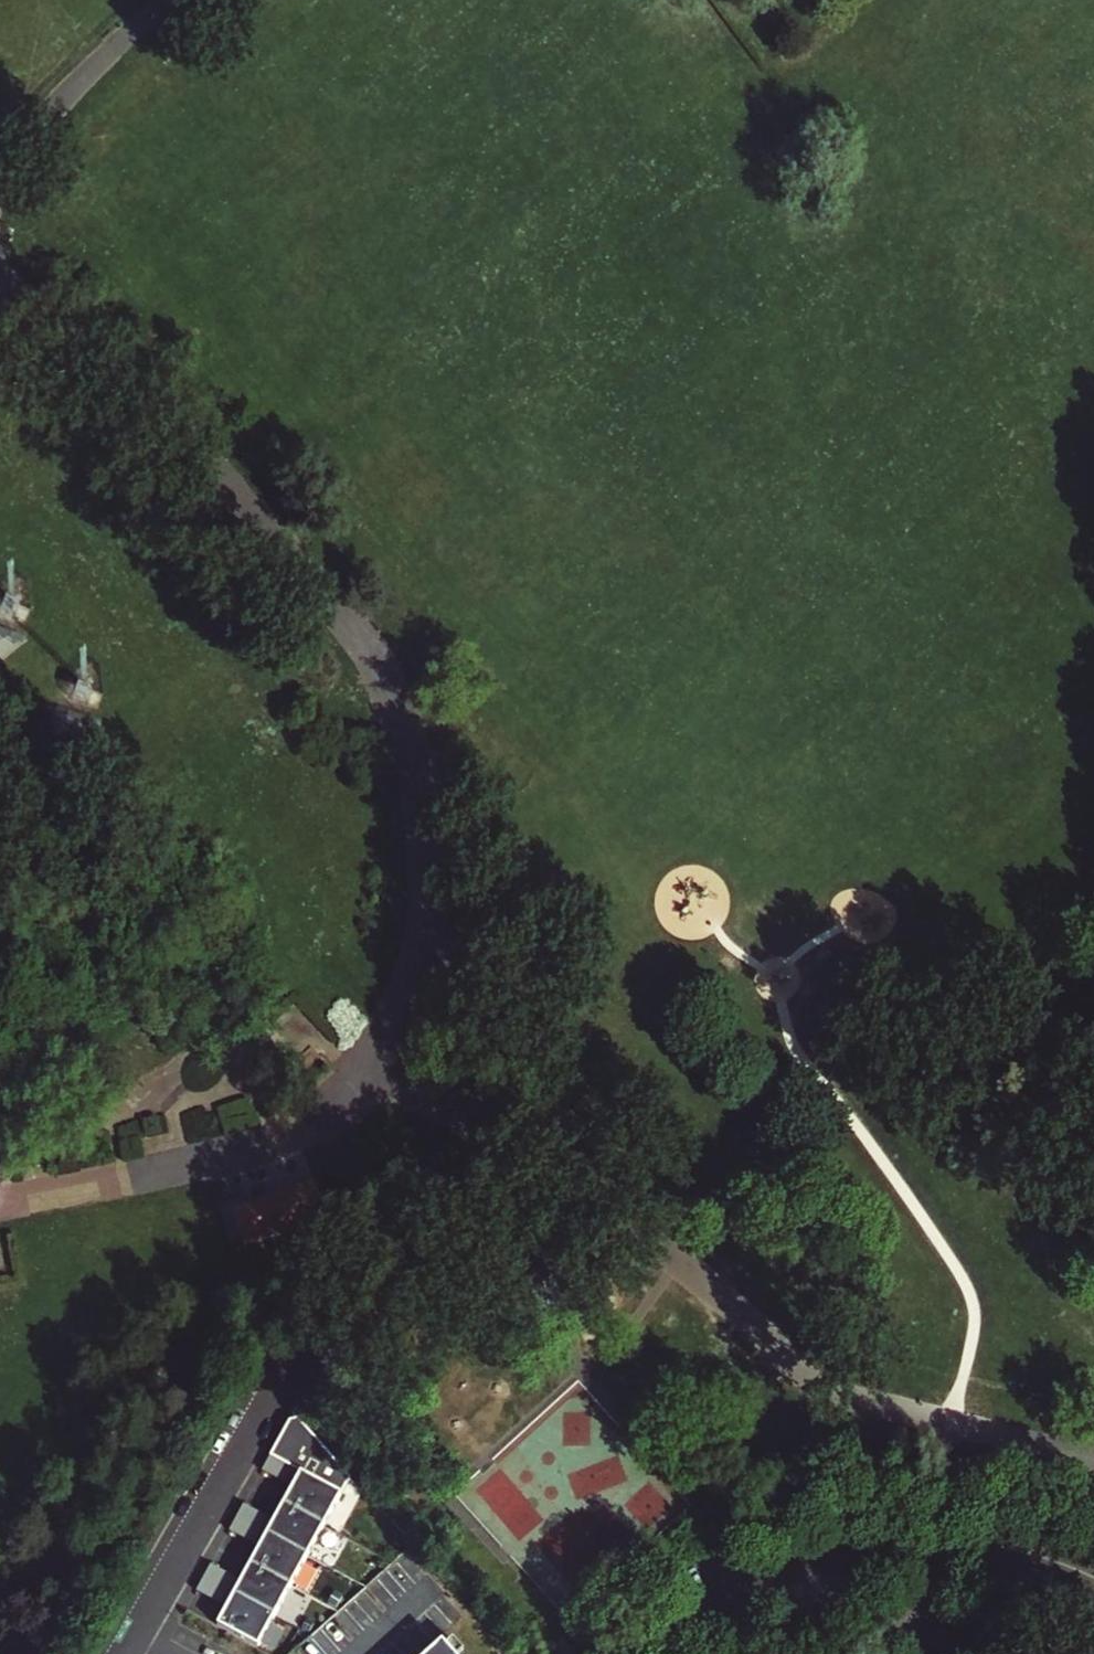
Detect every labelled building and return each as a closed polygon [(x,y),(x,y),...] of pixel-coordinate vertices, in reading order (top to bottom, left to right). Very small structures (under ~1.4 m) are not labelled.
[(215,1195),(222,1223),(272,1212),(266,1183),(215,1195)] [(285,1505),(325,1527),(342,1495),(301,1473),(285,1505)] [(268,1535),(309,1557),(325,1527),(285,1505),(268,1535)] [(252,1565),(292,1587),(309,1557),(268,1535),(252,1565)] [(235,1595),(276,1617),(292,1587),(252,1565),(235,1595)] [(218,1626),(259,1648),(276,1617),(235,1595),(218,1626)] [(443,1645),(433,1653),(450,1653),(443,1645)]
